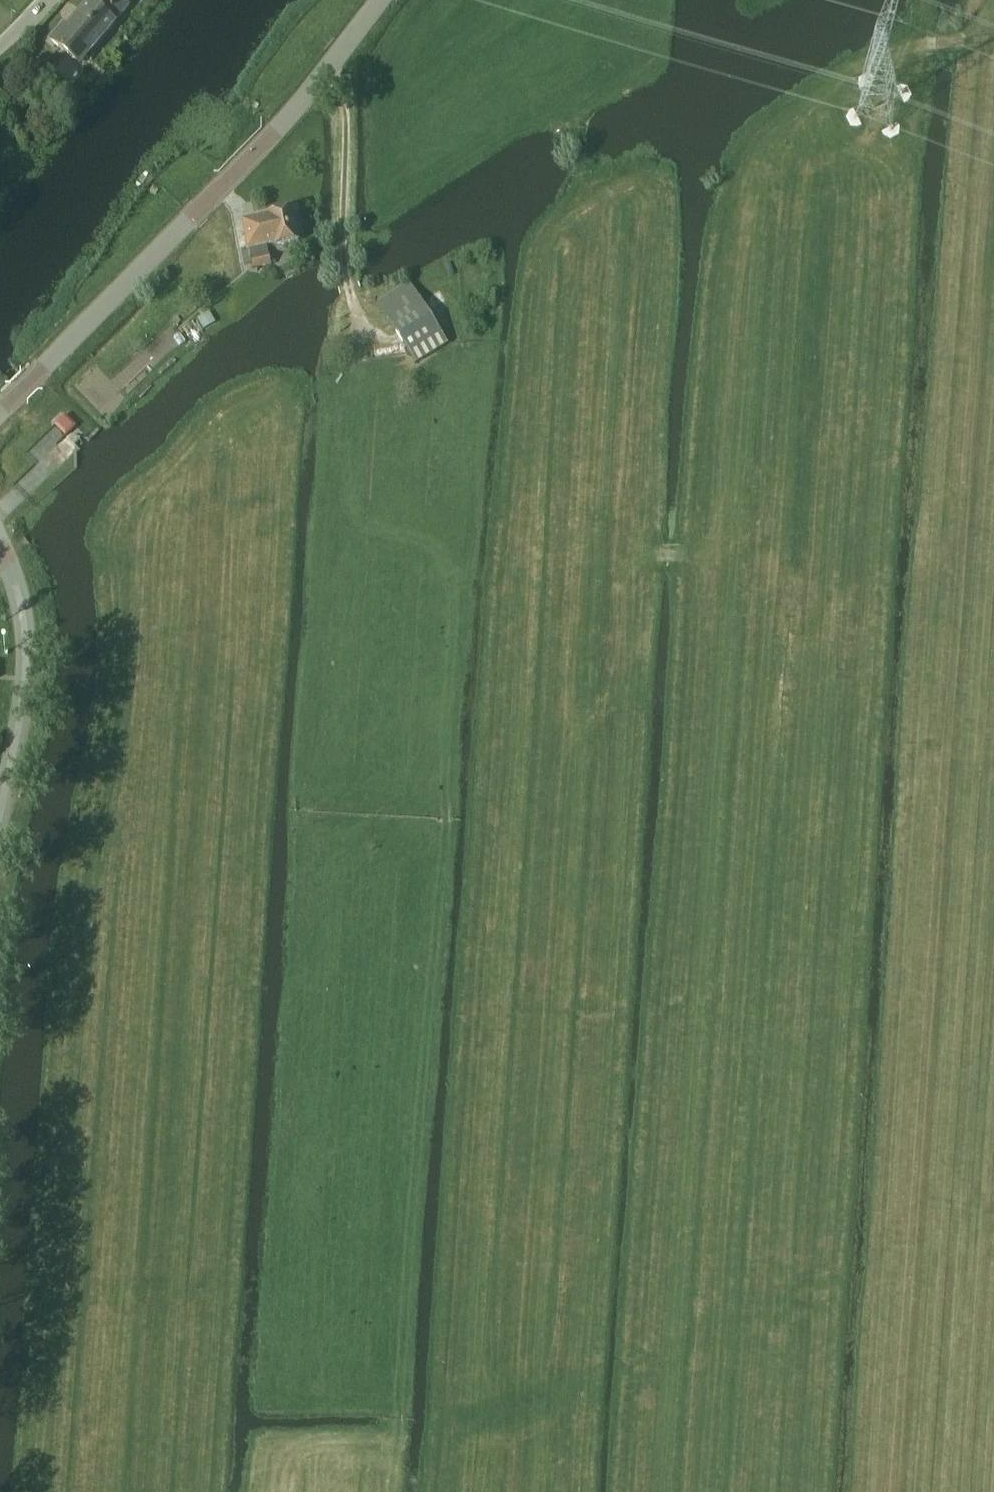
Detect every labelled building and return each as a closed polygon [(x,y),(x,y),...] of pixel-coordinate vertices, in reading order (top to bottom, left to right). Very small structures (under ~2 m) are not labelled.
[(89,49),(91,50),(127,7),(126,6),(130,0),(91,0),(89,2),(88,0),(66,27),(63,24),(49,41),(75,62),(87,47),(89,49)] [(292,209),(268,214),(269,217),(244,222),(249,248),(274,243),(274,247),(299,242),(292,209)] [(241,254),(244,265),(251,264),(250,259),(249,252),(241,254)] [(269,255),(250,259),(251,264),(252,270),(272,266),(269,255)] [(414,364),(447,343),(415,292),(382,312),(414,364)] [(197,320),(204,331),(216,324),(210,313),(199,319),(197,320)] [(54,426),(66,438),(76,427),(65,416),(54,426)]
